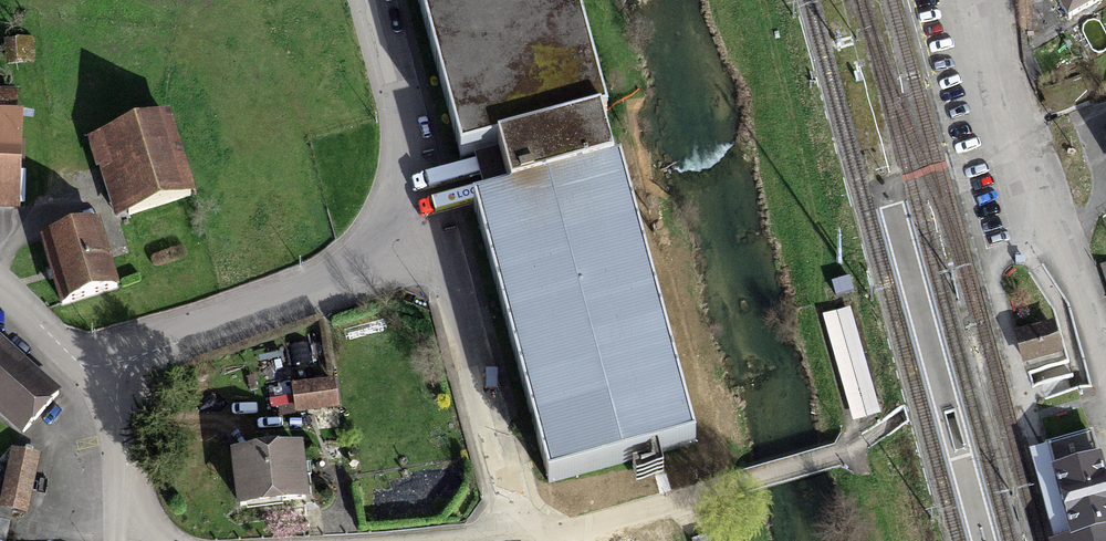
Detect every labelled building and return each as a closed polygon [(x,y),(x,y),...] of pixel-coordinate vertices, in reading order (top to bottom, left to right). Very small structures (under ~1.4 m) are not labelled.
[(607,120),(575,0),(419,0),(462,159),(501,149),(607,120)] [(1069,17),(1099,0),(1059,0),(1069,17)] [(501,149),(514,198),(621,169),(607,120),(501,149)] [(21,209),(22,122),(0,121),(0,209),(21,209)] [(169,127),(95,149),(115,216),(189,195),(169,127)] [(514,198),(478,207),(552,481),(694,442),(621,169),(514,198)] [(97,235),(52,249),(69,308),(114,294),(97,235)] [(849,305),(823,314),(853,420),(881,412),(849,305)] [(1053,322),(1016,332),(1024,360),(1061,351),(1053,322)] [(24,437),(63,391),(0,337),(0,417),(24,437)] [(333,388),(299,391),(301,417),(335,414),(333,388)] [(1092,440),(1047,452),(1070,540),(1105,540),(1105,492),(1092,440)] [(11,454),(0,509),(26,515),(37,459),(11,454)] [(302,461),(238,465),(242,520),(306,516),(302,461)]
